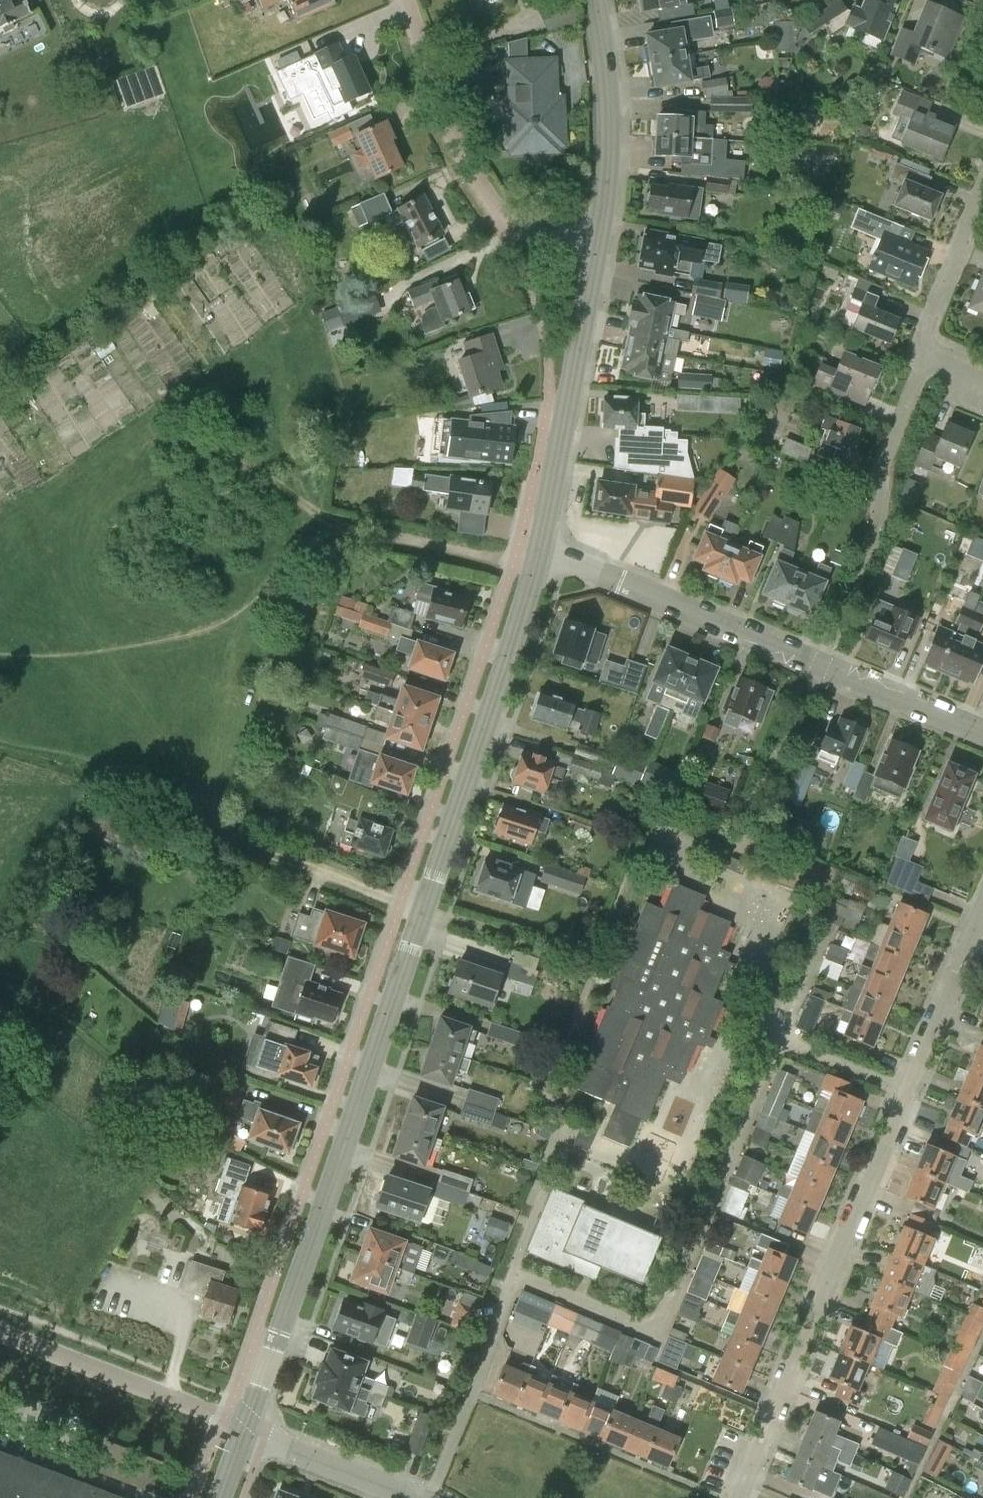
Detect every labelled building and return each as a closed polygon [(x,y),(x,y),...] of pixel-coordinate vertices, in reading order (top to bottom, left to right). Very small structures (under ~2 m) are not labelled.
[(23,0),(0,0),(0,31),(15,24),(14,22),(30,15),(23,0)] [(261,10),(284,0),(256,0),(261,10)] [(295,23),(334,5),(331,0),(285,0),(295,23)] [(676,6),(675,0),(639,0),(641,13),(657,10),(659,22),(694,17),(692,4),(676,6)] [(726,0),(714,2),(716,12),(728,10),(726,0)] [(803,24),(811,35),(824,26),(831,37),(847,26),(882,41),(900,0),(876,0),(874,4),(865,0),(861,11),(853,8),(851,13),(847,11),(845,12),(838,1),(803,24)] [(962,20),(926,5),(914,36),(903,32),(893,57),(914,65),(921,48),(947,58),(962,20)] [(716,12),(714,12),(717,29),(734,27),(731,9),(728,10),(716,12)] [(685,57),(683,44),(715,39),(711,17),(671,23),(672,32),(646,37),(648,49),(644,49),(646,63),(685,57)] [(794,46),(811,35),(803,24),(776,23),(777,53),(794,52),(794,46)] [(506,40),(507,56),(527,55),(526,39),(506,40)] [(366,94),(351,60),(344,63),(336,46),(274,74),(279,86),(310,72),(317,88),(325,84),(336,107),(366,94)] [(693,55),(685,57),(646,63),(648,78),(652,77),(654,88),(710,79),(708,69),(696,71),(693,55)] [(505,148),(511,148),(511,154),(524,153),(525,157),(527,160),(530,162),(534,162),(538,161),(541,159),(543,156),(543,152),(557,152),(557,146),(563,145),(561,119),(555,119),(553,62),(507,64),(509,121),(503,122),(505,148)] [(777,97),(776,77),(764,78),(757,84),(758,97),(777,97)] [(727,93),(725,79),(701,83),(704,98),(732,98),(731,92),(727,93)] [(781,82),(781,97),(800,96),(799,81),(781,82)] [(893,115),(910,122),(901,144),(940,160),(953,128),(925,117),(930,105),(902,94),(893,115)] [(751,114),(751,99),(710,99),(710,113),(751,114)] [(655,132),(655,137),(711,141),(711,140),(712,126),(698,125),(697,130),(692,130),(693,117),(697,117),(697,114),(690,113),(673,112),(673,119),(656,118),(656,123),(653,124),(652,130),(655,132)] [(334,148),(354,139),(361,154),(352,158),(358,173),(368,169),(374,181),(401,169),(389,142),(393,140),(385,124),(374,129),(369,118),(328,136),(334,148)] [(869,131),(868,127),(859,124),(855,134),(866,138),(869,131)] [(709,166),(711,141),(655,137),(654,143),(652,145),(651,152),(654,152),(654,157),(671,158),(670,163),(709,166)] [(901,159),(898,166),(895,165),(888,181),(902,187),(893,208),(930,223),(940,197),(925,190),(929,179),(927,178),(929,171),(901,159)] [(735,196),(736,183),(706,177),(704,191),(735,196)] [(663,216),(684,220),(684,219),(697,220),(701,194),(689,192),(689,189),(667,185),(666,189),(651,186),(650,193),(647,194),(646,203),(648,205),(647,211),(662,213),(663,216)] [(441,235),(422,198),(391,214),(383,195),(376,198),(357,205),(365,225),(384,218),(390,228),(401,222),(415,249),(420,246),(425,250),(439,242),(438,237),(441,235)] [(830,200),(826,209),(840,214),(843,205),(830,200)] [(927,253),(897,241),(902,228),(858,210),(850,229),(880,241),(868,270),(912,288),(927,253)] [(699,263),(699,261),(705,262),(717,264),(721,246),(702,244),(650,234),(643,232),(637,268),(650,271),(655,271),(654,276),(671,279),(672,274),(688,277),(691,262),(699,263)] [(967,310),(982,317),(982,274),(982,273),(967,310)] [(882,289),(858,279),(854,290),(849,303),(860,308),(851,330),(888,345),(898,322),(873,311),(878,300),(882,289)] [(473,310),(468,297),(463,298),(457,282),(438,289),(435,280),(407,292),(414,310),(434,302),(436,309),(429,311),(422,317),(422,327),(425,334),(444,327),(442,323),(469,313),(469,312),(473,310)] [(694,280),(691,295),(719,300),(722,285),(694,280)] [(721,299),(742,302),(744,291),(722,288),(721,299)] [(381,313),(374,295),(321,316),(328,334),(381,313)] [(672,303),(650,299),(650,298),(638,295),(637,302),(631,301),(631,305),(628,304),(625,318),(627,319),(627,320),(665,328),(668,314),(682,317),(684,307),(671,304),(672,303)] [(722,317),(725,302),(722,301),(696,296),(693,312),(722,317)] [(665,328),(627,320),(625,330),(630,331),(627,347),(674,357),(677,342),(685,343),(687,333),(665,328)] [(501,370),(490,336),(462,345),(466,356),(456,359),(468,398),(500,387),(495,372),(501,370)] [(626,372),(625,375),(637,377),(654,381),(668,384),(674,357),(627,347),(627,348),(624,348),(621,361),(624,362),(623,368),(628,369),(627,373),(626,372)] [(779,370),(781,352),(764,349),(761,367),(779,370)] [(836,372),(820,365),(811,386),(836,395),(840,384),(868,395),(879,370),(843,355),(836,372)] [(678,374),(677,388),(711,391),(711,387),(718,387),(718,379),(711,378),(711,376),(678,374)] [(739,415),(739,400),(713,398),(712,413),(739,415)] [(602,428),(619,429),(643,431),(644,416),(636,416),(636,402),(604,400),(604,403),(601,405),(600,412),(603,415),(602,428)] [(476,424),(441,420),(437,456),(457,458),(457,461),(468,462),(469,459),(510,464),(514,428),(508,427),(509,414),(476,417),(476,424)] [(820,430),(826,432),(816,456),(855,472),(860,459),(853,456),(863,432),(825,417),(820,430)] [(943,461),(958,467),(971,436),(946,426),(939,441),(927,436),(915,465),(937,475),(943,461)] [(629,474),(655,478),(692,483),(684,455),(685,444),(675,443),(676,436),(668,435),(669,433),(660,433),(643,431),(619,429),(617,454),(630,455),(629,474)] [(785,443),(780,454),(806,465),(810,454),(785,443)] [(393,467),(392,486),(409,486),(409,468),(393,467)] [(490,484),(451,478),(451,479),(424,475),(424,478),(412,476),(410,488),(422,490),(422,492),(448,496),(446,510),(451,510),(450,512),(460,513),(463,510),(486,514),(490,484)] [(690,509),(692,483),(655,478),(653,496),(635,493),(636,486),(595,480),(591,507),(594,508),(594,510),(627,515),(627,517),(668,523),(671,506),(690,509)] [(703,528),(721,499),(707,490),(689,519),(703,528)] [(855,502),(864,505),(869,495),(860,491),(855,502)] [(900,495),(898,502),(912,508),(915,501),(900,495)] [(774,541),(782,521),(771,516),(763,536),(774,541)] [(784,518),(782,521),(774,541),(783,546),(782,548),(777,562),(762,595),(773,599),(772,601),(785,607),(800,572),(788,567),(794,553),(793,552),(799,524),(784,518)] [(937,520),(933,532),(919,527),(911,550),(946,563),(959,528),(937,520)] [(702,570),(718,577),(732,545),(739,528),(724,521),(721,529),(709,524),(705,533),(693,559),(704,564),(702,570)] [(746,551),(732,545),(718,577),(734,585),(737,578),(747,583),(759,557),(763,547),(750,542),(746,551)] [(918,555),(903,549),(891,576),(906,582),(918,555)] [(883,570),(892,572),(897,552),(888,550),(883,570)] [(845,555),(835,551),(832,560),(841,564),(845,555)] [(813,577),(800,572),(785,607),(799,613),(801,611),(811,615),(825,583),(831,568),(819,563),(813,577)] [(448,591),(419,583),(414,601),(430,605),(427,615),(425,614),(424,618),(460,627),(461,623),(463,623),(465,614),(464,612),(467,600),(446,595),(448,591)] [(960,608),(954,624),(966,629),(977,602),(978,600),(967,595),(961,609),(960,608)] [(356,602),(353,612),(366,615),(369,606),(356,602)] [(966,629),(978,634),(982,622),(982,615),(982,614),(982,604),(977,602),(966,629)] [(866,638),(883,646),(882,649),(894,654),(894,653),(900,655),(906,640),(911,642),(921,618),(891,605),(885,618),(876,614),(866,638)] [(410,630),(387,622),(366,615),(353,612),(336,607),(334,616),(359,624),(358,628),(387,638),(391,625),(410,631),(410,630)] [(391,607),(387,622),(410,630),(414,614),(391,607)] [(605,637),(593,633),(593,631),(564,622),(553,657),(565,661),(562,668),(579,674),(582,664),(595,668),(605,637)] [(924,667),(946,676),(963,637),(939,627),(924,663),(926,664),(924,667)] [(450,666),(448,666),(452,654),(399,637),(395,651),(410,656),(406,668),(443,681),(444,677),(447,677),(450,666)] [(963,637),(946,676),(967,685),(968,682),(971,683),(982,656),(982,646),(963,637)] [(658,707),(669,712),(691,661),(682,657),(682,650),(673,647),(668,652),(666,651),(652,685),(665,690),(658,707)] [(701,665),(691,661),(669,712),(681,717),(688,699),(702,705),(716,671),(712,669),(714,664),(706,660),(701,665)] [(625,662),(617,689),(636,694),(644,668),(625,662)] [(363,664),(359,677),(389,687),(394,674),(363,664)] [(734,729),(739,717),(761,726),(774,693),(765,689),(764,691),(760,689),(760,685),(753,682),(749,685),(739,681),(731,700),(727,699),(723,711),(727,713),(723,724),(734,729)] [(364,703),(376,706),(375,708),(429,725),(432,714),(435,714),(439,703),(436,702),(437,699),(400,687),(396,700),(380,694),(379,696),(367,693),(364,703)] [(577,732),(594,738),(601,716),(585,710),(584,713),(575,709),(576,705),(541,693),(537,705),(534,704),(529,716),(533,717),(532,720),(567,732),(570,722),(580,725),(577,732)] [(425,736),(429,725),(375,708),(371,720),(388,725),(383,738),(420,750),(421,747),(424,748),(428,736),(425,736)] [(280,714),(277,722),(286,725),(289,717),(280,714)] [(329,715),(325,726),(338,731),(362,738),(366,727),(329,715)] [(819,751),(821,752),(817,761),(833,768),(838,758),(851,764),(864,732),(861,731),(862,728),(852,724),(851,726),(839,722),(836,729),(830,726),(819,751)] [(719,729),(707,724),(701,738),(714,743),(719,729)] [(362,738),(338,731),(335,742),(359,750),(362,738)] [(864,773),(865,768),(855,790),(853,798),(865,803),(870,789),(899,800),(904,789),(904,790),(912,771),(910,771),(918,754),(914,752),(916,748),(905,743),(903,747),(890,742),(886,751),(884,751),(873,777),(864,773)] [(612,767),(615,757),(577,745),(574,755),(612,767)] [(414,769),(363,752),(358,766),(373,771),(369,782),(405,795),(407,791),(410,789),(412,784),(410,780),(414,769)] [(513,782),(512,784),(544,795),(545,793),(549,794),(552,784),(556,785),(557,782),(561,784),(565,772),(554,768),(555,765),(522,753),(517,768),(513,769),(510,778),(513,782)] [(633,757),(632,762),(619,757),(611,775),(638,786),(648,763),(633,757)] [(599,781),(603,769),(572,759),(569,772),(599,781)] [(813,769),(802,765),(801,764),(784,803),(800,808),(807,787),(813,769)] [(931,800),(932,800),(924,821),(939,827),(938,829),(951,834),(956,822),(954,821),(972,776),(947,766),(939,785),(937,785),(931,800)] [(648,769),(642,784),(673,798),(680,783),(648,769)] [(331,799),(357,808),(352,820),(347,819),(342,833),(352,836),(348,846),(382,857),(383,854),(386,854),(390,851),(390,849),(390,846),(389,845),(387,843),(390,832),(373,826),(375,823),(373,819),(369,818),(376,794),(332,776),(327,789),(333,792),(331,799)] [(721,798),(693,786),(687,801),(715,813),(721,798)] [(494,833),(531,845),(535,833),(544,836),(549,822),(540,819),(542,816),(523,809),(522,813),(504,807),(500,819),(496,820),(494,827),(495,830),(494,833)] [(582,819),(572,816),(568,827),(578,830),(582,819)] [(726,869),(743,876),(747,865),(731,858),(726,869)] [(473,888),(475,889),(474,892),(507,902),(521,906),(531,875),(517,871),(517,870),(506,866),(507,866),(494,861),(493,862),(485,860),(479,877),(477,877),(473,888)] [(545,865),(540,881),(559,888),(564,871),(545,865)] [(841,874),(836,885),(869,899),(874,888),(841,874)] [(907,882),(889,874),(884,886),(902,894),(907,882)] [(705,1046),(709,1048),(713,1039),(709,1038),(723,1003),(712,999),(724,971),(728,973),(731,964),(727,962),(731,954),(720,950),(731,923),(700,910),(706,897),(674,884),(663,910),(646,903),(610,989),(616,992),(609,1008),(607,1007),(584,1061),(587,1062),(575,1089),(615,1106),(602,1137),(629,1148),(640,1121),(646,1123),(665,1079),(680,1085),(696,1045),(704,1049),(705,1046)] [(838,898),(835,905),(845,909),(861,915),(865,907),(849,901),(848,903),(838,898)] [(900,905),(890,928),(917,939),(927,916),(900,905)] [(845,909),(842,917),(858,923),(861,915),(845,909)] [(297,915),(290,937),(352,957),(353,954),(357,953),(359,947),(356,943),(362,925),(323,912),(322,913),(312,910),(309,918),(297,915)] [(890,928),(882,949),(909,960),(917,939),(890,928)] [(275,937),(271,949),(286,954),(290,942),(275,937)] [(871,944),(861,966),(899,982),(909,960),(882,949),(871,944)] [(833,945),(830,953),(846,960),(850,952),(833,945)] [(843,968),(846,960),(830,953),(827,961),(843,968)] [(459,963),(448,993),(490,1007),(500,977),(459,963)] [(511,963),(506,979),(518,983),(515,992),(530,997),(538,972),(511,963)] [(890,1003),(899,982),(861,966),(852,987),(890,1003)] [(285,1008),(294,1011),(292,1016),(312,1022),(313,1018),(331,1023),(332,1020),(334,1021),(338,1011),(335,1010),(340,996),(331,993),(332,989),(304,980),(302,987),(293,984),(285,1008)] [(815,987),(811,995),(827,1002),(831,994),(815,987)] [(842,1008),(845,1009),(881,1024),(890,1003),(852,987),(851,987),(842,1008)] [(824,1009),(827,1002),(811,995),(808,1003),(806,1002),(796,1029),(815,1037),(819,1025),(812,1022),(818,1007),(824,1009)] [(167,998),(160,1023),(180,1034),(188,1004),(167,998)] [(872,1047),(881,1024),(845,1009),(842,1017),(851,1021),(845,1035),(872,1047)] [(431,1045),(459,1055),(463,1042),(472,1045),(476,1032),(468,1029),(468,1028),(440,1019),(431,1045)] [(268,1021),(262,1037),(252,1073),(275,1081),(276,1076),(309,1087),(311,1082),(314,1081),(316,1076),(314,1073),(316,1069),(314,1068),(318,1057),(291,1048),(297,1031),(268,1021)] [(521,1033),(490,1023),(486,1036),(516,1047),(521,1033)] [(458,1057),(459,1055),(431,1045),(421,1076),(449,1086),(454,1070),(465,1074),(469,1060),(458,1057)] [(982,1047),(981,1046),(970,1072),(982,1077),(982,1045),(982,1047)] [(779,1071),(773,1085),(770,1093),(785,1099),(794,1077),(779,1071)] [(970,1072),(959,1099),(982,1109),(982,1077),(970,1072)] [(820,1089),(833,1095),(830,1103),(818,1099),(814,1111),(851,1126),(861,1104),(848,1099),(853,1086),(826,1074),(820,1089)] [(468,1089),(464,1103),(494,1113),(498,1099),(468,1089)] [(224,1093),(219,1106),(237,1112),(242,1099),(224,1093)] [(770,1093),(767,1101),(782,1107),(785,1099),(770,1093)] [(413,1099),(403,1127),(432,1137),(442,1108),(413,1099)] [(982,1122),(982,1109),(959,1099),(948,1125),(949,1126),(944,1138),(966,1148),(967,1147),(982,1153),(982,1150),(982,1144),(970,1139),(972,1135),(977,1137),(982,1122)] [(292,1138),(297,1125),(269,1115),(271,1109),(252,1102),(251,1105),(243,1102),(237,1119),(250,1124),(245,1137),(287,1153),(288,1149),(292,1149),(295,1141),(292,1138)] [(464,1103),(459,1116),(489,1126),(494,1113),(464,1103)] [(805,1132),(816,1136),(842,1147),(851,1126),(814,1111),(805,1132)] [(437,1152),(441,1140),(432,1137),(403,1127),(393,1156),(422,1166),(428,1149),(437,1152)] [(772,1135),(756,1128),(749,1144),(765,1150),(772,1135)] [(594,1136),(579,1130),(572,1146),(587,1152),(594,1136)] [(239,1153),(245,1142),(235,1136),(228,1147),(239,1153)] [(842,1147),(816,1136),(807,1158),(833,1169),(842,1147)] [(927,1145),(916,1172),(944,1184),(956,1157),(927,1145)] [(762,1164),(743,1157),(721,1212),(743,1221),(747,1209),(743,1208),(749,1194),(747,1194),(753,1177),(756,1179),(762,1164)] [(833,1169),(807,1158),(798,1179),(824,1191),(833,1169)] [(264,1217),(270,1197),(243,1189),(251,1166),(227,1159),(215,1194),(219,1195),(222,1196),(214,1222),(228,1226),(229,1222),(259,1231),(260,1229),(263,1228),(266,1220),(264,1217)] [(523,1160),(521,1167),(535,1172),(537,1165),(523,1160)] [(442,1170),(438,1183),(468,1193),(472,1180),(442,1170)] [(530,1176),(527,1172),(522,1171),(517,1174),(516,1179),(519,1184),(524,1185),(529,1182),(530,1176)] [(933,1211),(944,1184),(916,1172),(904,1199),(933,1211)] [(438,1183),(434,1194),(428,1192),(429,1191),(386,1177),(376,1208),(419,1222),(420,1218),(429,1221),(432,1220),(439,1199),(464,1207),(468,1193),(438,1183)] [(779,1190),(777,1196),(789,1201),(815,1212),(824,1191),(798,1179),(793,1191),(787,1189),(779,1190)] [(642,1285),(650,1265),(658,1246),(661,1238),(655,1236),(588,1208),(585,1206),(587,1203),(552,1188),(525,1252),(533,1255),(555,1265),(594,1282),(600,1268),(642,1285)] [(789,1201),(777,1196),(769,1215),(780,1220),(779,1223),(806,1234),(815,1212),(789,1201)] [(915,1204),(905,1228),(894,1255),(923,1267),(934,1241),(930,1239),(935,1225),(934,1225),(938,1213),(933,1211),(915,1204)] [(509,1224),(495,1219),(489,1237),(503,1242),(509,1224)] [(364,1243),(359,1257),(412,1275),(416,1262),(420,1249),(405,1243),(368,1231),(367,1234),(365,1233),(362,1242),(364,1243)] [(762,1235),(756,1247),(763,1250),(757,1264),(751,1261),(747,1268),(758,1273),(786,1284),(795,1263),(784,1258),(789,1247),(762,1235)] [(707,1242),(703,1251),(732,1262),(736,1254),(723,1249),(707,1242)] [(912,1293),(913,1293),(928,1299),(933,1285),(933,1277),(935,1272),(923,1267),(894,1255),(883,1281),(912,1293)] [(416,1277),(412,1275),(359,1257),(355,1269),(353,1268),(349,1280),(351,1281),(350,1284),(387,1296),(392,1281),(408,1286),(410,1280),(414,1282),(416,1277)] [(701,1257),(695,1271),(714,1279),(720,1265),(701,1257)] [(473,1271),(488,1277),(492,1267),(477,1261),(473,1271)] [(203,1299),(198,1315),(228,1324),(238,1292),(218,1286),(223,1273),(190,1262),(180,1292),(203,1299)] [(714,1279),(695,1271),(687,1289),(707,1297),(714,1279)] [(758,1273),(749,1294),(776,1306),(786,1284),(758,1273)] [(901,1320),(912,1293),(883,1281),(872,1308),(874,1309),(869,1321),(903,1335),(908,1322),(901,1320)] [(555,1307),(555,1306),(523,1293),(517,1308),(549,1321),(555,1307)] [(705,1302),(685,1294),(682,1302),(698,1309),(699,1306),(702,1308),(705,1302)] [(749,1294),(740,1316),(767,1327),(776,1306),(749,1294)] [(372,1340),(386,1345),(395,1319),(381,1314),(382,1310),(365,1303),(363,1308),(345,1301),(340,1314),(336,1316),(334,1323),(335,1326),(335,1328),(371,1341),(372,1340)] [(966,1315),(982,1322),(982,1309),(971,1304),(966,1315)] [(451,1328),(468,1334),(476,1311),(459,1305),(451,1328)] [(555,1307),(549,1321),(547,1327),(568,1335),(576,1316),(555,1307)] [(696,1314),(680,1307),(676,1315),(694,1323),(697,1323),(700,1315),(696,1314)] [(407,1343),(425,1350),(435,1322),(417,1315),(407,1343)] [(967,1361),(982,1326),(982,1322),(966,1315),(948,1353),(967,1361)] [(591,1322),(576,1316),(568,1335),(590,1344),(598,1325),(591,1322)] [(758,1349),(767,1327),(740,1316),(731,1337),(758,1349)] [(897,1348),(903,1335),(869,1321),(864,1333),(851,1328),(840,1354),(869,1366),(879,1340),(897,1348)] [(606,1328),(598,1325),(590,1344),(612,1353),(620,1334),(606,1328)] [(667,1337),(686,1345),(690,1346),(692,1341),(685,1338),(686,1335),(670,1329),(667,1337)] [(453,1331),(446,1351),(459,1355),(466,1336),(453,1331)] [(555,1336),(554,1338),(553,1341),(553,1342),(553,1344),(554,1345),(555,1347),(556,1347),(558,1348),(559,1348),(561,1348),(562,1348),(563,1347),(564,1345),(565,1344),(566,1341),(566,1340),(566,1338),(565,1337),(564,1335),(563,1334),(560,1334),(559,1334),(557,1334),(555,1336)] [(620,1334),(612,1353),(609,1362),(622,1367),(622,1366),(630,1370),(635,1359),(641,1342),(620,1334)] [(665,1346),(658,1363),(676,1371),(680,1360),(686,1345),(667,1337),(664,1346),(665,1346)] [(749,1370),(758,1349),(731,1337),(722,1359),(749,1370)] [(651,1365),(657,1349),(641,1342),(635,1359),(651,1365)] [(326,1353),(319,1373),(384,1396),(388,1387),(362,1378),(368,1363),(330,1350),(329,1353),(326,1353)] [(960,1375),(967,1361),(948,1353),(942,1367),(960,1375)] [(858,1391),(869,1366),(840,1354),(829,1380),(842,1386),(836,1399),(859,1409),(865,1394),(858,1391)] [(739,1392),(749,1370),(722,1359),(712,1380),(739,1392)] [(490,1395),(514,1405),(530,1366),(531,1365),(523,1362),(519,1364),(516,1371),(503,1365),(490,1395)] [(536,1414),(548,1384),(536,1379),(540,1370),(530,1366),(514,1405),(536,1414)] [(660,1398),(668,1401),(674,1386),(678,1377),(655,1369),(650,1380),(665,1386),(660,1398)] [(381,1407),(384,1396),(319,1373),(312,1393),(315,1396),(314,1399),(365,1416),(368,1406),(365,1405),(366,1402),(381,1407)] [(975,1402),(981,1380),(965,1375),(959,1397),(975,1402)] [(564,1380),(560,1389),(548,1384),(536,1414),(557,1423),(574,1384),(564,1380)] [(579,1432),(592,1402),(580,1397),(584,1388),(574,1384),(557,1423),(579,1432)] [(942,1384),(938,1394),(949,1399),(953,1389),(942,1384)] [(682,1389),(674,1386),(668,1401),(676,1405),(682,1389)] [(597,1388),(593,1400),(614,1407),(617,1395),(597,1388)] [(934,1430),(949,1399),(938,1394),(933,1405),(931,1404),(922,1424),(934,1430)] [(601,1441),(613,1411),(592,1402),(579,1432),(601,1441)] [(652,1406),(645,1424),(635,1420),(622,1450),(644,1459),(656,1430),(664,1411),(652,1406)] [(622,1450),(635,1420),(613,1411),(601,1441),(622,1450)] [(413,1432),(426,1437),(433,1418),(420,1413),(413,1432)] [(815,1413),(806,1436),(818,1441),(830,1446),(841,1450),(845,1439),(834,1435),(839,1423),(815,1413)] [(927,1447),(932,1433),(912,1426),(906,1440),(927,1447)] [(906,1461),(900,1475),(911,1480),(925,1448),(878,1428),(871,1446),(906,1461)] [(666,1468),(678,1439),(656,1430),(644,1459),(666,1468)] [(806,1436),(796,1458),(809,1463),(821,1469),(827,1471),(832,1473),(834,1467),(836,1462),(841,1450),(830,1446),(818,1441),(806,1436)] [(845,1439),(841,1450),(848,1453),(854,1456),(854,1455),(859,1445),(845,1439)] [(131,1459),(133,1451),(106,1441),(94,1472),(151,1493),(163,1463),(146,1456),(143,1464),(131,1459)] [(970,1456),(982,1463),(982,1455),(972,1449),(970,1456)] [(841,1450),(836,1462),(843,1464),(849,1467),(852,1461),(854,1456),(848,1453),(841,1450)] [(922,1469),(934,1475),(942,1460),(930,1454),(922,1469)] [(28,1466),(0,1455),(0,1497),(112,1497),(28,1466)] [(970,1456),(978,1461),(973,1469),(982,1473),(982,1463),(970,1456)] [(793,1466),(787,1480),(811,1490),(816,1479),(817,1480),(835,1487),(840,1476),(832,1473),(827,1471),(821,1469),(809,1463),(796,1458),(793,1466)] [(911,1480),(900,1475),(892,1472),(884,1491),(901,1497),(903,1497),(911,1480)]
